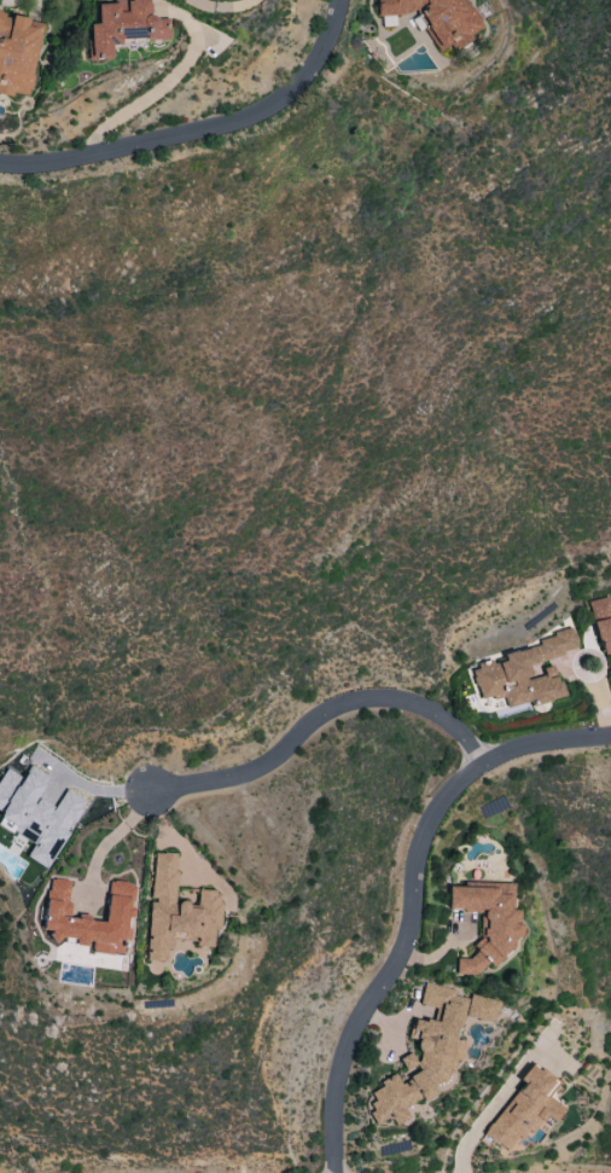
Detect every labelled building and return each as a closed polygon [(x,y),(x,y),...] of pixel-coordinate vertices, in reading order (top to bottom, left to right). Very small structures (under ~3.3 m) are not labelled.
[(166,17),(149,17),(148,0),(116,0),(116,3),(96,4),(97,23),(87,23),(89,59),(110,59),(109,41),(166,39),(166,17)] [(424,25),(424,29),(437,51),(450,44),(453,50),(469,41),(468,34),(479,28),(464,0),(379,0),(380,2),(376,4),(377,16),(417,13),(424,25)] [(30,88),(43,23),(33,21),(28,19),(6,14),(0,11),(0,31),(6,34),(3,39),(0,39),(0,94),(11,96),(13,92),(26,95),(30,88)] [(609,596),(589,600),(599,654),(610,653),(610,659),(610,607),(609,596)] [(563,696),(553,665),(542,668),(540,661),(578,649),(572,631),(492,657),(493,660),(470,667),(480,700),(493,696),(494,698),(503,695),(507,708),(533,700),(535,705),(563,696)] [(84,799),(64,789),(54,807),(36,797),(47,775),(28,765),(22,777),(5,768),(0,776),(0,811),(0,812),(0,822),(34,840),(25,857),(47,869),(84,799)] [(146,960),(165,961),(165,949),(172,949),(172,939),(195,939),(194,946),(212,946),(212,930),(218,930),(220,891),(197,890),(196,907),(186,907),(186,902),(175,901),(176,853),(153,852),(152,901),(148,900),(146,960)] [(124,956),(134,884),(109,880),(103,921),(60,916),(61,909),(67,910),(71,880),(48,877),(41,930),(49,931),(48,937),(74,941),(74,942),(92,945),(91,951),(124,956)] [(447,886),(447,910),(478,911),(477,957),(456,957),(455,975),(478,975),(478,964),(506,964),(506,938),(517,938),(517,909),(509,909),(510,883),(494,883),(494,887),(447,886)] [(455,1065),(466,1016),(493,1022),(498,1000),(471,995),(424,984),(420,1004),(437,1008),(436,1014),(427,1022),(412,1019),(407,1038),(404,1037),(419,1051),(417,1062),(407,1052),(397,1062),(410,1075),(402,1083),(391,1072),(369,1094),(372,1097),(368,1117),(369,1118),(393,1123),(396,1126),(407,1115),(406,1113),(434,1085),(434,1083),(437,1083),(455,1065)] [(483,1133),(506,1151),(518,1135),(531,1145),(540,1134),(542,1136),(563,1109),(547,1095),(557,1083),(531,1062),(518,1079),(523,1083),(483,1133)]
